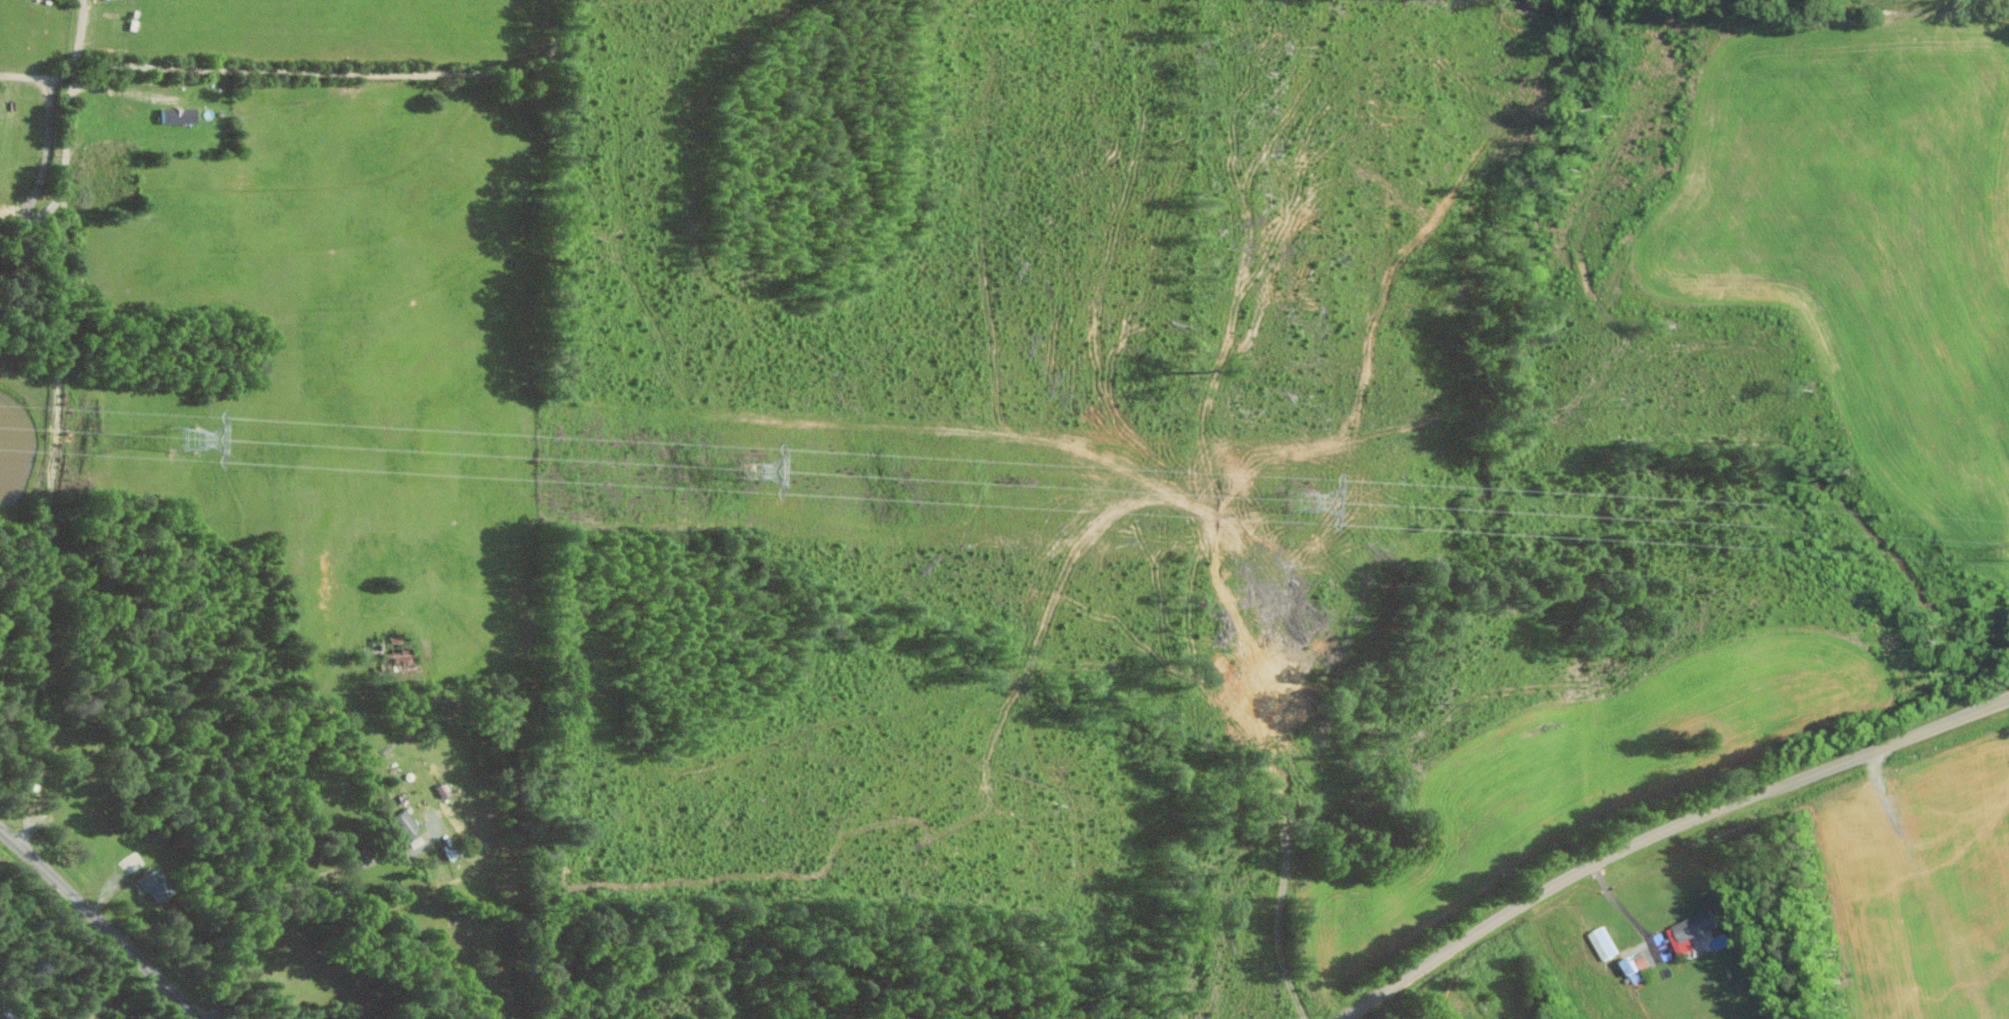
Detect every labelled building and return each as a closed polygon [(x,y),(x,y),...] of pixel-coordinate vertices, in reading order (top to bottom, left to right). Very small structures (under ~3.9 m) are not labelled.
[(165,123),(200,122),(200,107),(164,107),(165,123)] [(409,838),(423,831),(410,809),(397,816),(409,838)] [(462,856),(456,846),(447,852),(453,861),(462,856)] [(152,889),(159,903),(178,892),(163,865),(139,878),(147,892),(152,889)] [(1721,927),(1717,910),(1668,925),(1677,955),(1702,948),(1698,934),(1721,927)] [(1591,932),(1602,961),(1618,954),(1607,926),(1591,932)] [(1647,979),(1642,968),(1651,964),(1647,953),(1627,961),(1637,983),(1647,979)]
